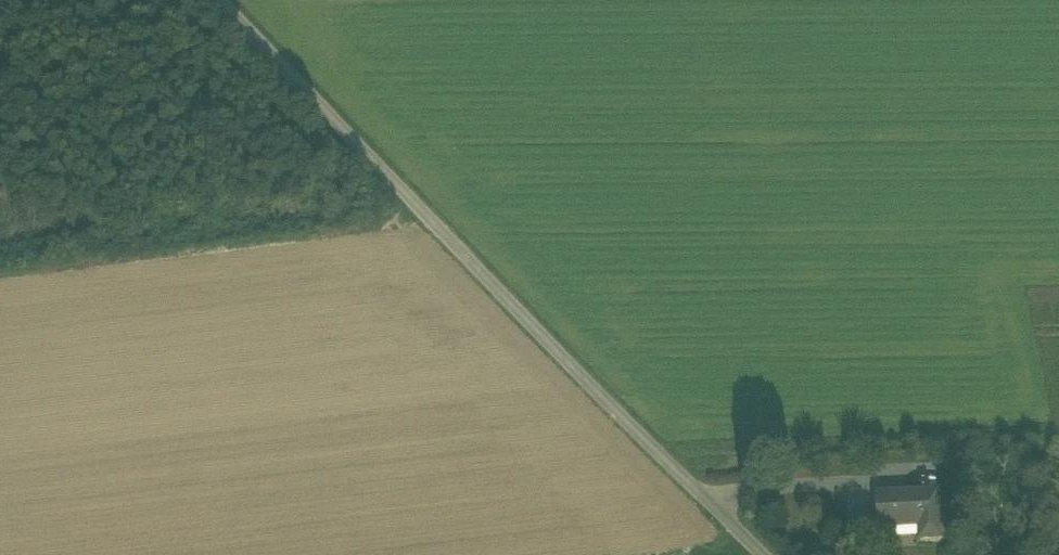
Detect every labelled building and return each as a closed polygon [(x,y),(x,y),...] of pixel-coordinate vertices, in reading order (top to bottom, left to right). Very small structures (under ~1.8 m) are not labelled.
[(926,539),(940,539),(937,491),(875,494),(876,514),(877,527),(886,526),(925,525),(926,539)] [(866,545),(865,514),(849,515),(851,545),(866,545)] [(865,514),(866,545),(886,544),(886,526),(877,527),(876,514),(865,514)]
